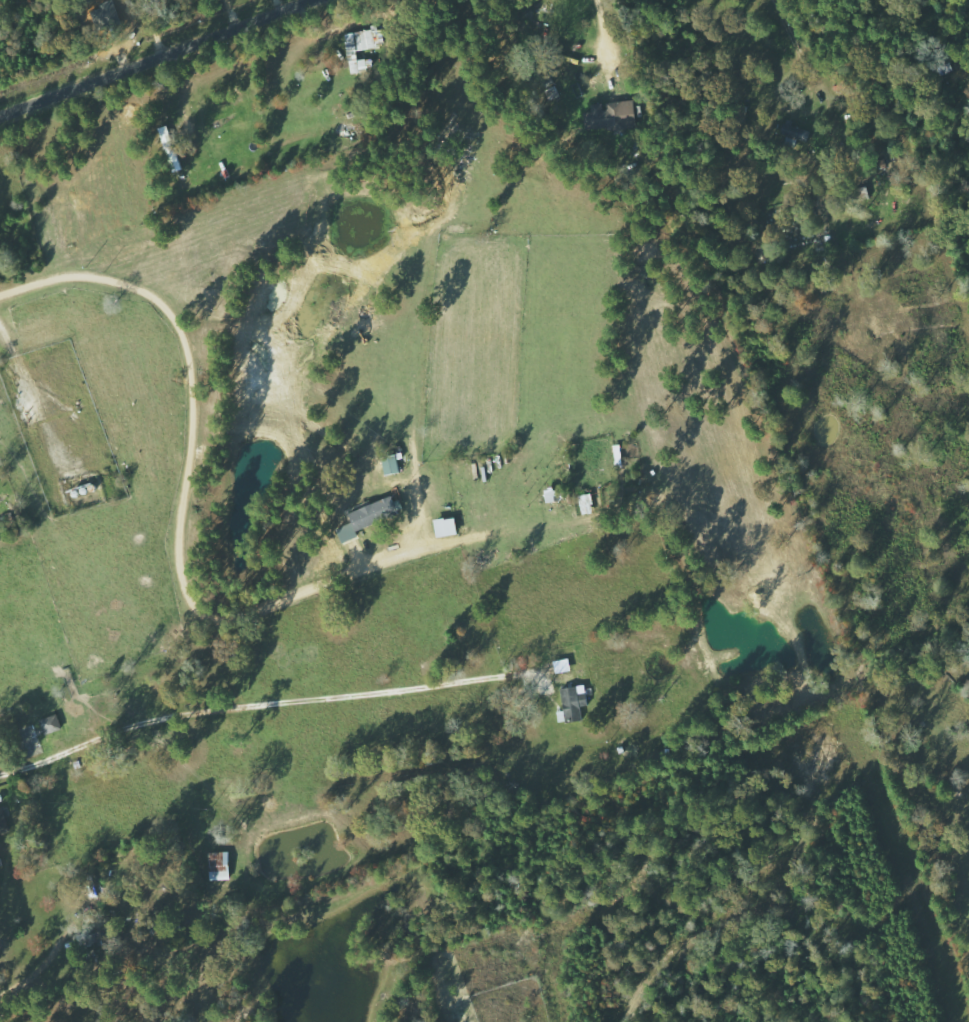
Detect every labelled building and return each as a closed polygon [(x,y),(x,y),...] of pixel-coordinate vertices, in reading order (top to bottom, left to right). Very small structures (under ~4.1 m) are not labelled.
[(347,33),(353,75),(375,72),(373,59),(361,61),(359,50),(385,47),(382,28),(347,33)] [(608,103),(594,104),(595,111),(588,112),(589,133),(639,129),(637,100),(608,103)] [(401,473),(399,456),(385,458),(387,475),(401,473)] [(548,488),(549,502),(558,502),(558,487),(548,488)] [(350,513),(354,523),(338,529),(344,543),(360,538),(357,530),(407,512),(401,495),(350,513)] [(458,517),(437,521),(440,538),(461,535),(458,517)] [(563,688),(565,711),(560,712),(561,723),(585,721),(584,708),(589,708),(587,686),(563,688)] [(47,735),(65,729),(59,714),(41,721),(47,735)] [(11,831),(1,804),(0,805),(0,835),(11,831)] [(212,880),(232,880),(232,852),(212,852),(212,880)]
